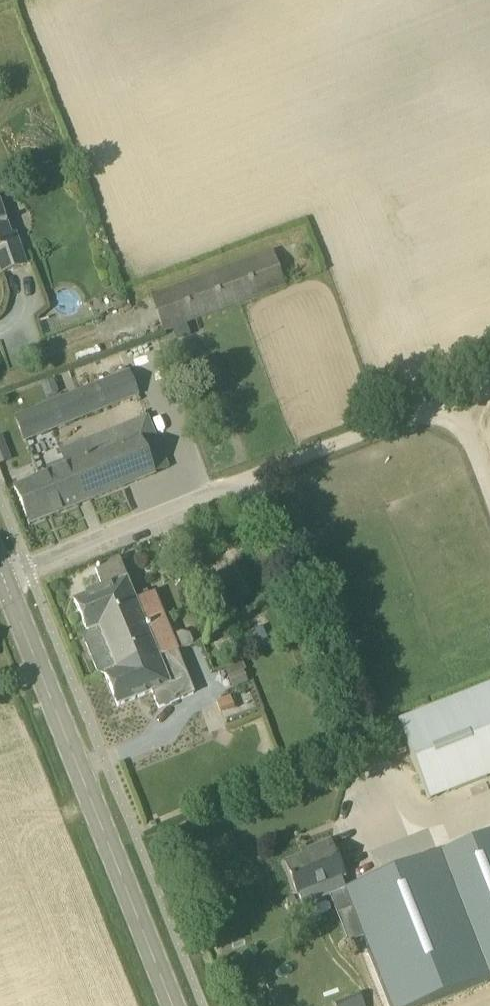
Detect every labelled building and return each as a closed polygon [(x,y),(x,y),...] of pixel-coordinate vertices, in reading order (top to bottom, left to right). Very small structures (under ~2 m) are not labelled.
[(0,206),(0,270),(1,274),(26,266),(18,242),(13,243),(0,206)] [(164,331),(285,286),(272,250),(151,296),(164,331)] [(15,418),(25,442),(35,437),(137,396),(127,373),(34,410),(15,418)] [(47,466),(50,473),(39,478),(14,488),(29,525),(168,469),(147,417),(92,439),(95,446),(47,466)] [(135,600),(118,560),(95,569),(103,589),(74,601),(87,633),(85,640),(97,672),(105,675),(157,655),(159,659),(176,652),(192,645),(187,635),(179,632),(170,636),(151,593),(135,600)] [(194,694),(176,652),(159,659),(157,655),(105,675),(118,706),(138,698),(152,692),(159,708),(194,694)] [(244,666),(242,659),(223,666),(232,688),(248,681),(247,679),(261,673),(257,661),(244,666)] [(489,776),(489,688),(398,724),(428,800),(489,776)] [(230,695),(217,700),(222,712),(235,707),(230,695)] [(489,960),(489,833),(447,850),(489,960)] [(388,1000),(440,980),(397,870),(345,890),(341,878),(344,877),(331,841),(303,852),(304,856),(285,863),(298,895),(334,881),(335,885),(331,886),(341,911),(351,907),(388,1000)] [(352,997),(355,1005),(365,1005),(361,994),(352,997)]
